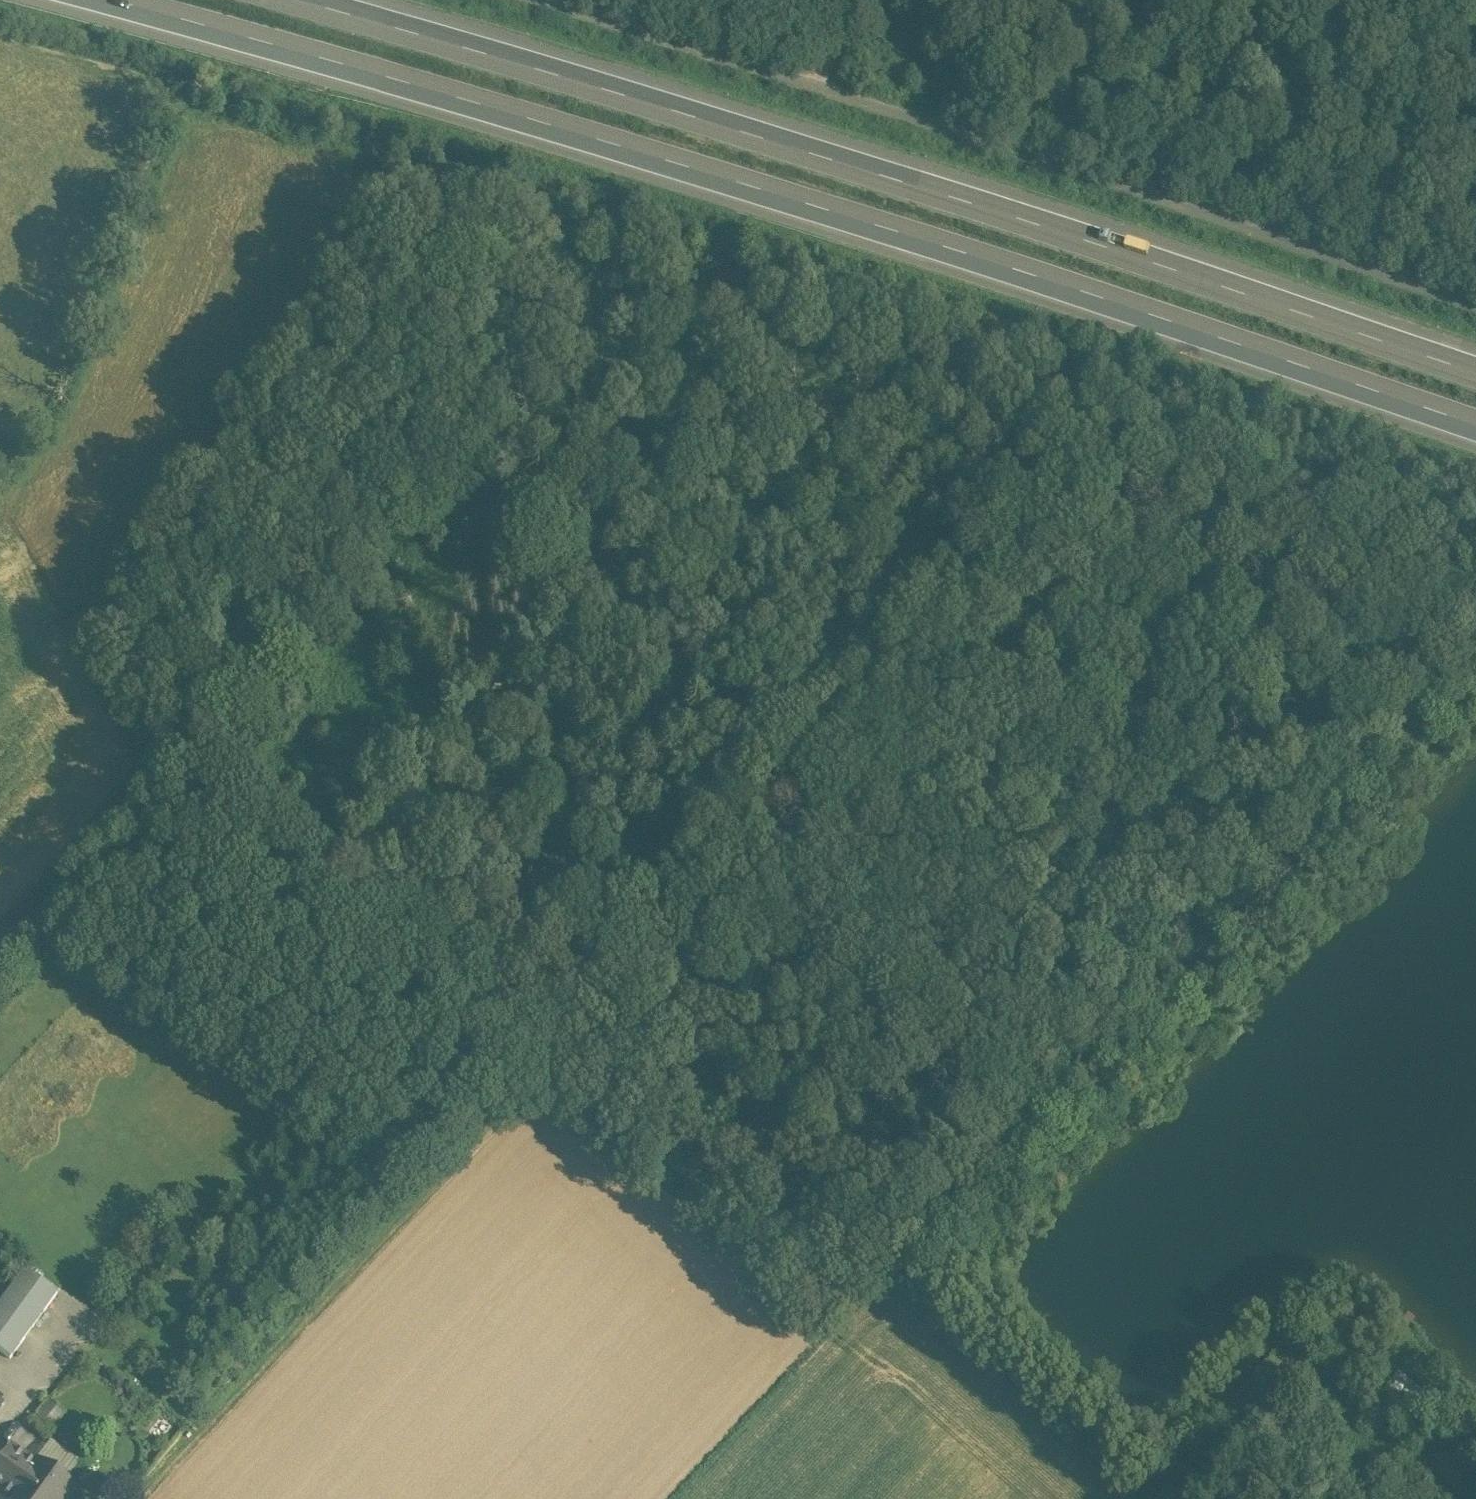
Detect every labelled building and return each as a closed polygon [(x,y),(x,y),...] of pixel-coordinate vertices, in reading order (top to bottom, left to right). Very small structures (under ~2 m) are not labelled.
[(0,1304),(0,1352),(10,1359),(57,1294),(24,1271),(0,1304)] [(1386,1388),(1413,1405),(1424,1389),(1396,1372),(1386,1388)] [(0,1463),(0,1491),(11,1498),(42,1498),(56,1479),(12,1447),(0,1463)]
